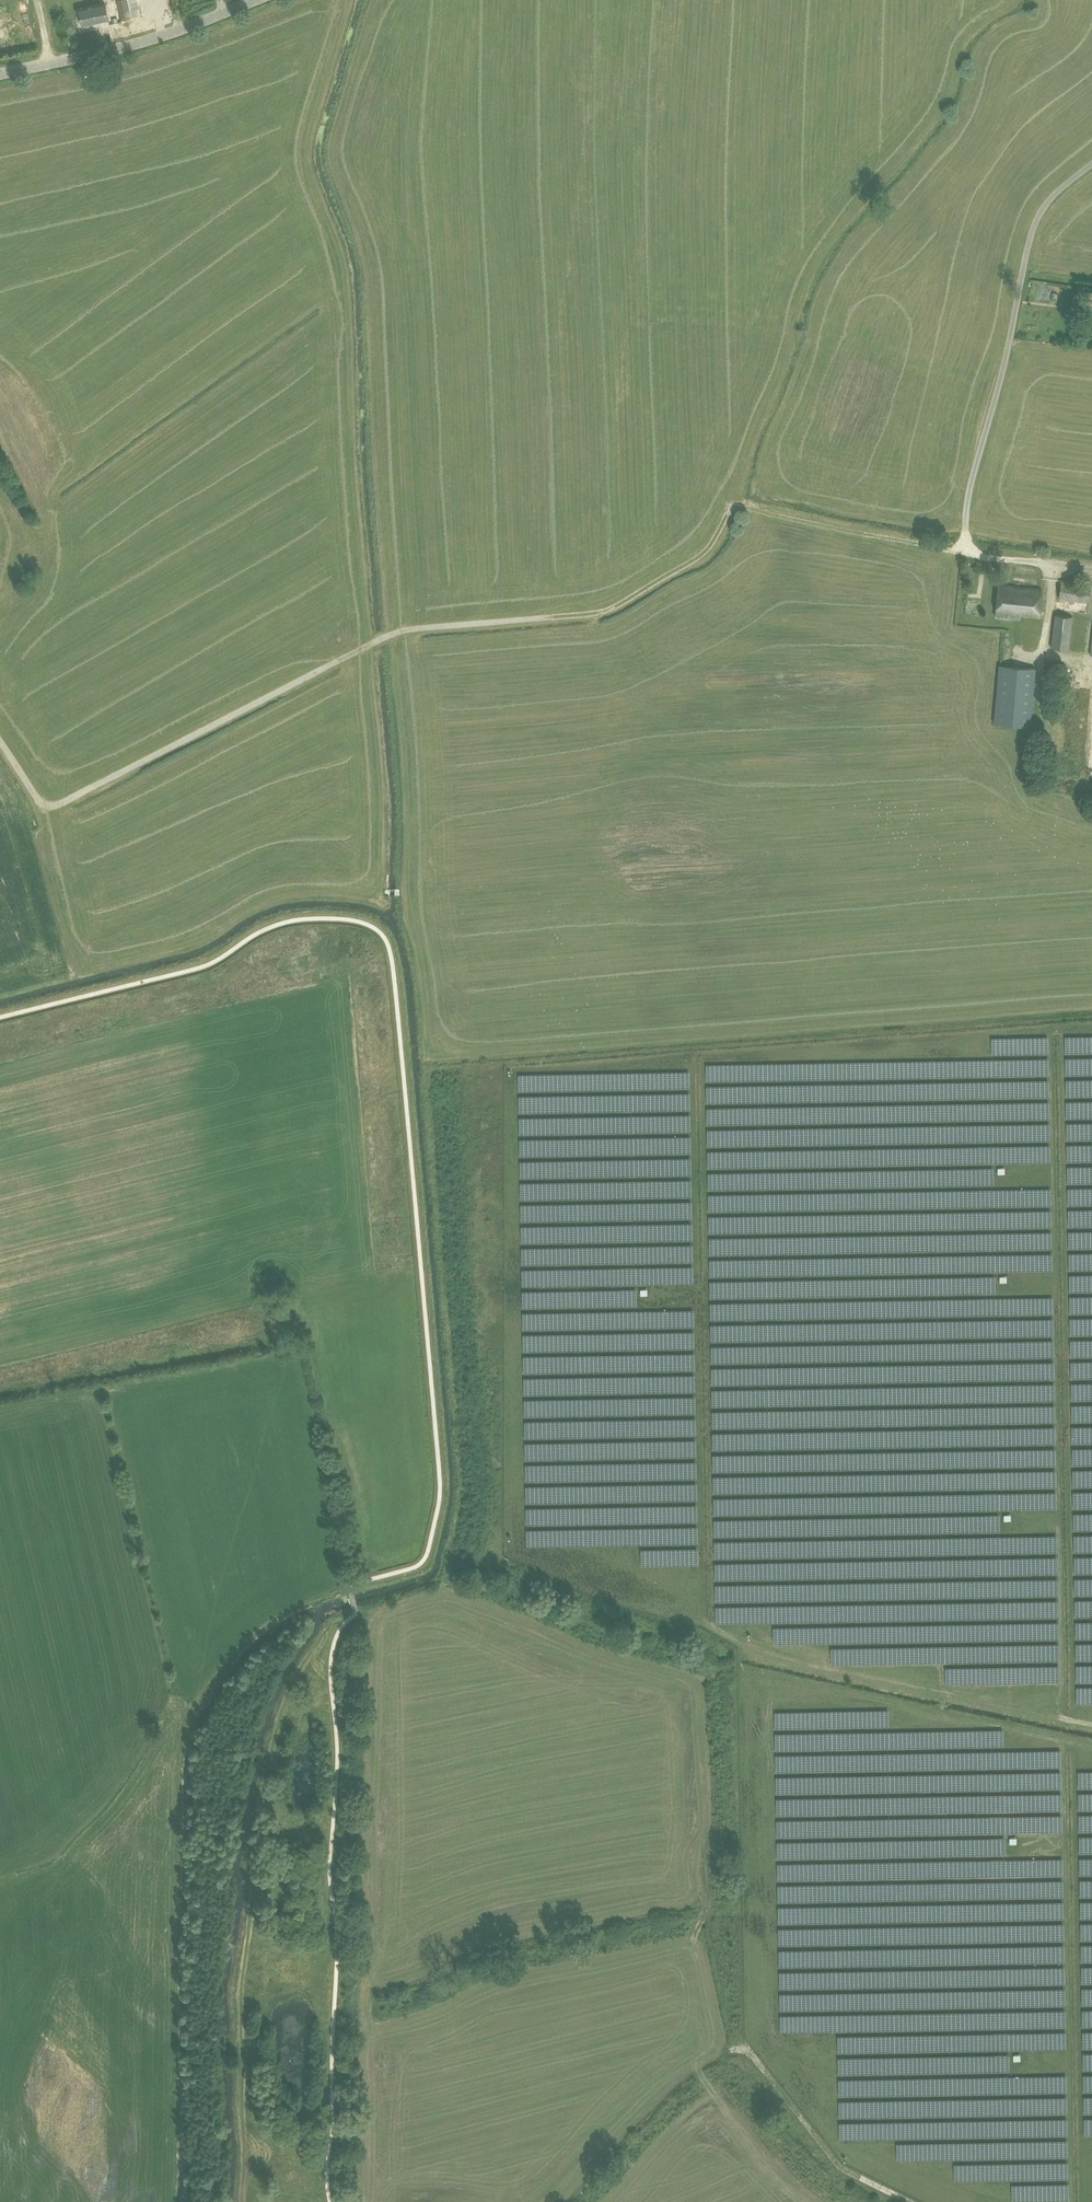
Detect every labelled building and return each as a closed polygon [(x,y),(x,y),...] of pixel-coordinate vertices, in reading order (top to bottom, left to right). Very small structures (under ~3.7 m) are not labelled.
[(116,0),(121,21),(140,16),(137,0),(117,0),(116,0)] [(105,2),(79,8),(82,25),(109,19),(105,2)] [(1078,290),(1077,298),(1088,299),(1087,305),(1091,306),(1091,292),(1078,290)] [(1040,584),(1041,570),(1017,569),(1017,584),(1040,584)] [(1083,583),(1061,581),(1059,599),(1089,603),(1091,582),(1084,581),(1083,583)] [(998,585),(996,616),(1012,618),(1012,614),(1039,617),(1042,589),(998,585)] [(1054,614),(1050,647),(1069,650),(1073,617),(1054,614)] [(1031,726),(1036,668),(999,665),(994,723),(1031,726)]
